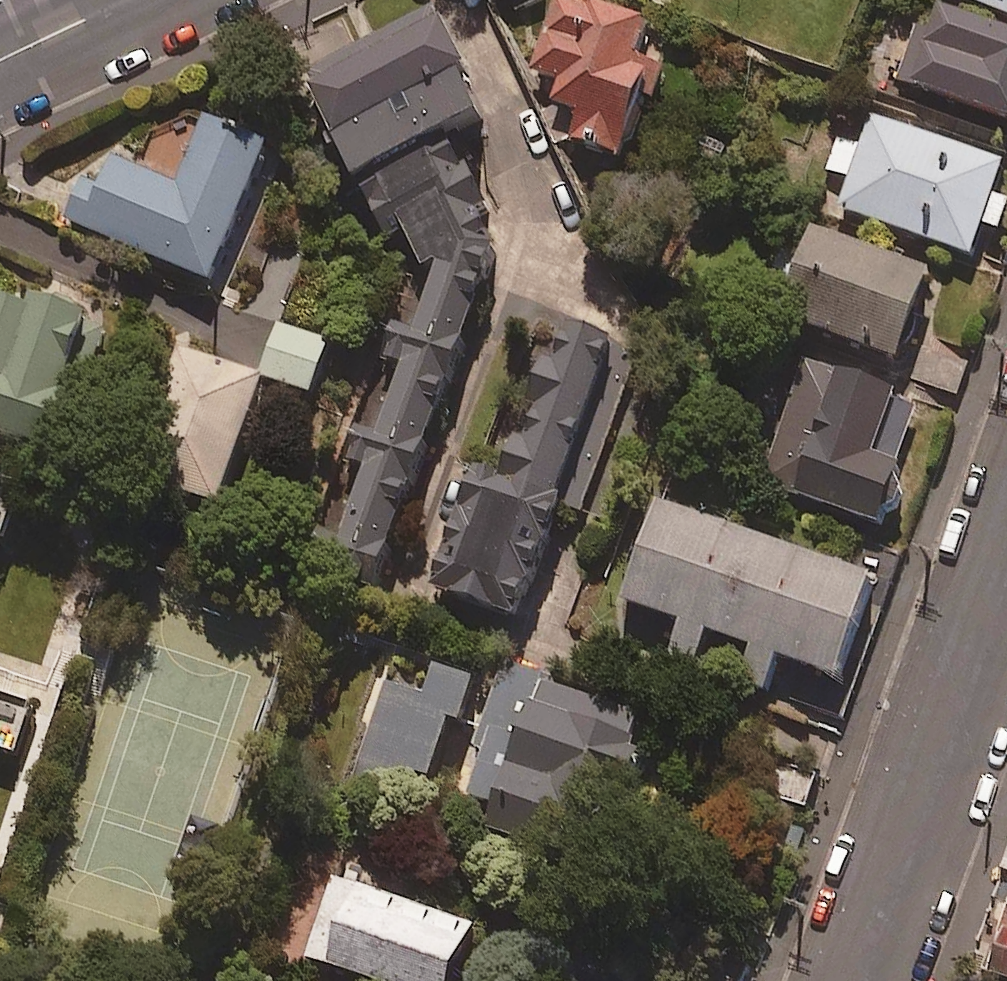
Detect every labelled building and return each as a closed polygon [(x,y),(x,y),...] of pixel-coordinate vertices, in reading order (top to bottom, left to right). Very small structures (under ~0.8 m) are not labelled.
[(596,0),(555,0),(532,69),(562,79),(555,100),(582,109),(573,136),(621,152),(652,57),(634,52),(646,16),(596,0)] [(1006,11),(1006,0),(976,0),(1006,11)] [(934,2),(925,30),(917,28),(900,78),(1006,114),(1006,26),(934,2)] [(298,72),(348,172),(478,108),(428,8),(298,72)] [(871,113),(861,144),(838,137),(827,168),(850,175),(840,205),(970,250),(980,219),(998,225),(1006,199),(1006,195),(991,189),(1002,158),(871,113)] [(266,141),(203,114),(175,181),(111,153),(95,191),(79,184),(66,215),(207,276),(266,141)] [(377,354),(389,359),(320,538),(383,562),(503,251),(478,203),(484,200),(451,137),(357,185),(386,242),(404,232),(424,269),(404,321),(392,316),(377,354)] [(927,265),(812,224),(780,314),(895,354),(927,265)] [(0,284),(0,432),(56,450),(74,396),(58,391),(84,311),(0,284)] [(517,613),(613,341),(547,317),(495,466),(476,459),(432,583),(517,613)] [(326,338),(277,324),(261,376),(311,391),(326,338)] [(261,374),(178,345),(134,475),(217,504),(261,374)] [(969,357),(936,346),(924,379),(957,391),(969,357)] [(921,392),(805,355),(764,481),(881,518),(921,392)] [(871,570),(657,497),(623,598),(681,618),(669,654),(694,662),(706,626),(750,641),(738,678),(763,687),(776,651),(836,671),(871,570)] [(473,673),(433,661),(423,692),(384,679),(353,776),(402,791),(409,769),(429,775),(448,715),(458,718),(473,673)] [(652,717),(501,668),(476,747),(484,750),(469,795),(495,803),(487,828),(604,865),(652,717)] [(14,753),(30,705),(0,696),(0,748),(14,753)] [(334,876),(307,955),(382,980),(449,980),(469,922),(334,876)] [(989,972),(1006,977),(1006,911),(989,972)]
